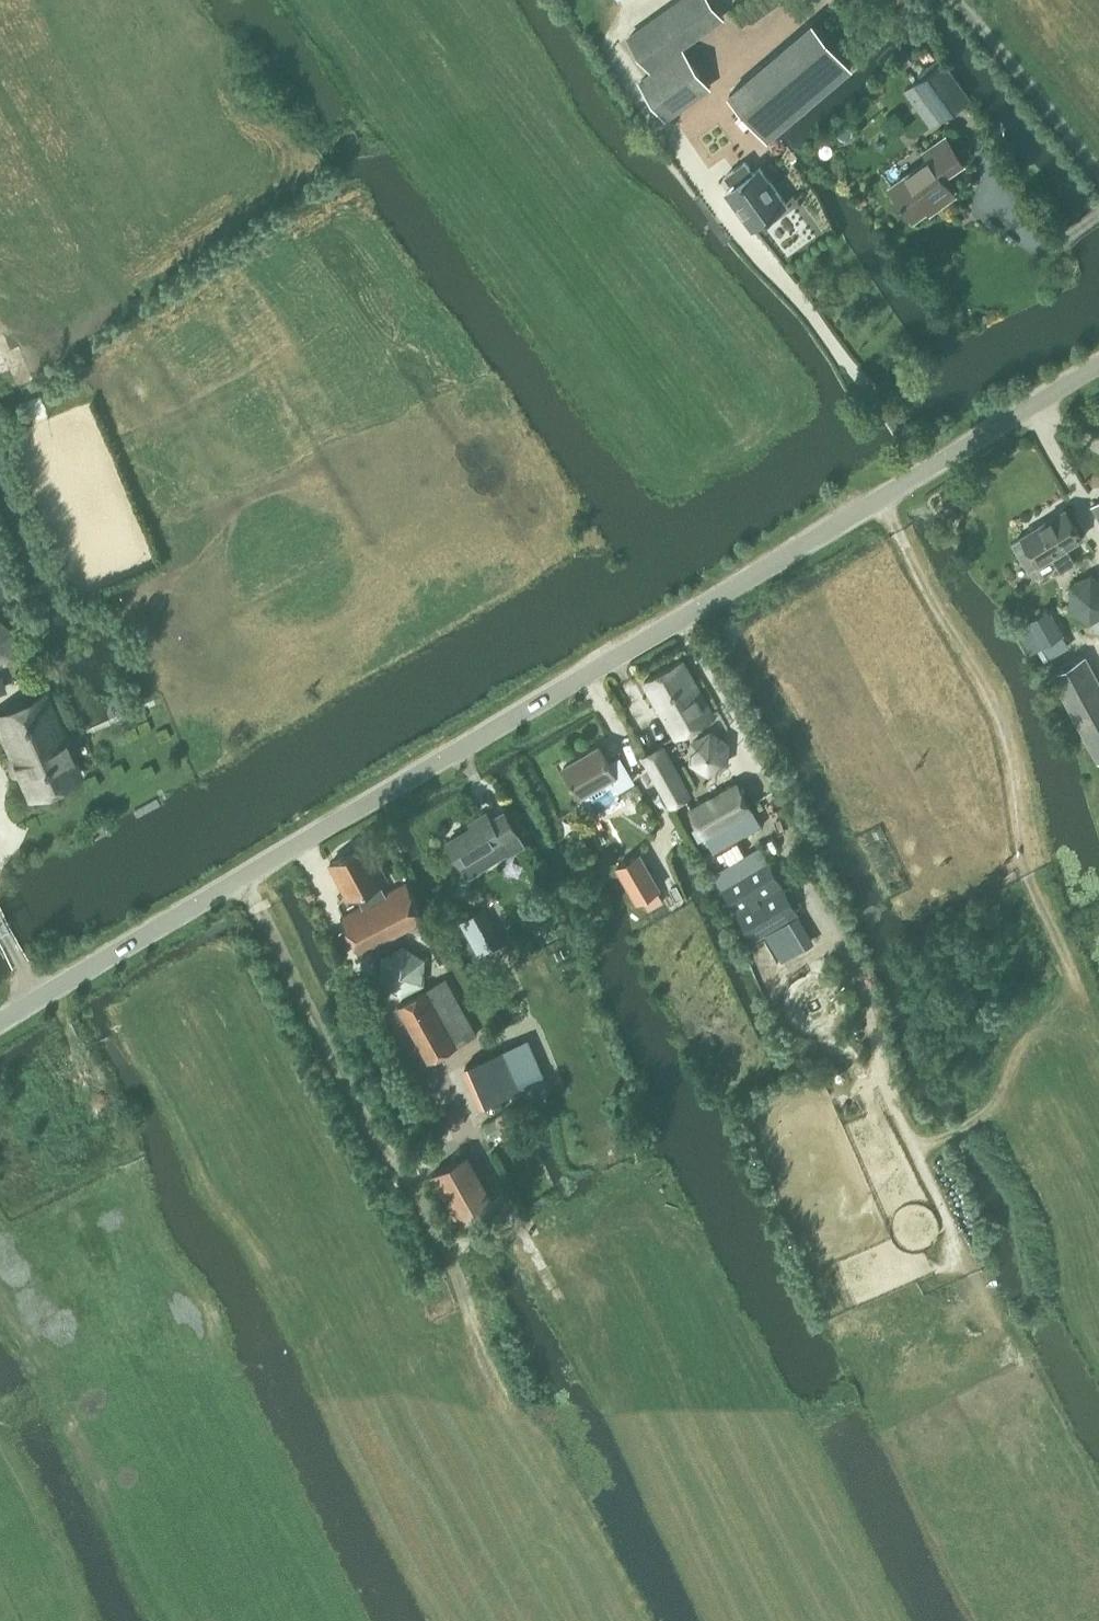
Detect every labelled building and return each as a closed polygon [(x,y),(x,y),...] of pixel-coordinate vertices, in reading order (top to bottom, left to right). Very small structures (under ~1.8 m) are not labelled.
[(683,46),(723,18),(711,0),(684,0),(630,38),(653,70),(641,78),(646,85),(668,115),(710,85),(683,46)] [(852,66),(842,54),(816,25),(734,95),(772,140),(806,111),(852,66)] [(942,63),(915,82),(942,119),(969,100),(971,99),(944,61),(942,63)] [(943,178),(965,162),(947,137),(924,154),(929,160),(930,159),(943,178)] [(955,195),(943,178),(930,159),(929,160),(891,187),(914,220),(938,203),(940,206),(955,195)] [(761,168),(753,173),(746,162),(726,176),(733,187),(726,192),(751,229),(786,205),(761,168)] [(1039,562),(1040,563),(1053,555),(1062,569),(1075,561),(1067,547),(1083,537),(1066,508),(1023,535),(1023,536),(1014,541),(1030,568),(1039,562)] [(1033,653),(1065,633),(1050,608),(1018,627),(1033,653)] [(11,629),(0,621),(0,655),(8,651),(11,629)] [(1085,657),(1055,674),(1073,708),(1098,756),(1098,682),(1085,657)] [(675,739),(714,717),(682,662),(644,683),(657,705),(675,739)] [(78,775),(44,696),(0,715),(0,727),(30,796),(78,775)] [(621,758),(611,764),(600,746),(565,767),(583,798),(612,780),(617,790),(634,780),(621,758)] [(671,805),(690,795),(663,746),(644,756),(671,805)] [(738,780),(729,785),(690,808),(714,849),(760,822),(738,780)] [(524,844),(505,812),(492,820),(487,813),(472,822),(475,826),(448,842),(470,877),(498,859),(509,852),(509,853),(524,844)] [(381,882),(389,878),(370,843),(331,863),(350,898),(357,894),(363,906),(342,917),(362,954),(428,920),(408,882),(387,893),(381,882)] [(796,917),(801,914),(762,846),(714,873),(753,941),(767,934),(782,960),(811,944),(796,917)] [(666,901),(657,887),(661,885),(641,851),(618,865),(638,899),(642,896),(650,910),(666,901)] [(480,955),(503,942),(484,908),(461,921),(480,955)] [(430,1061),(478,1035),(447,979),(399,1005),(430,1061)] [(541,1081),(524,1040),(465,1066),(482,1106),(485,1105),(535,1084),(541,1081)] [(459,1223),(494,1203),(467,1154),(432,1174),(459,1223)]
